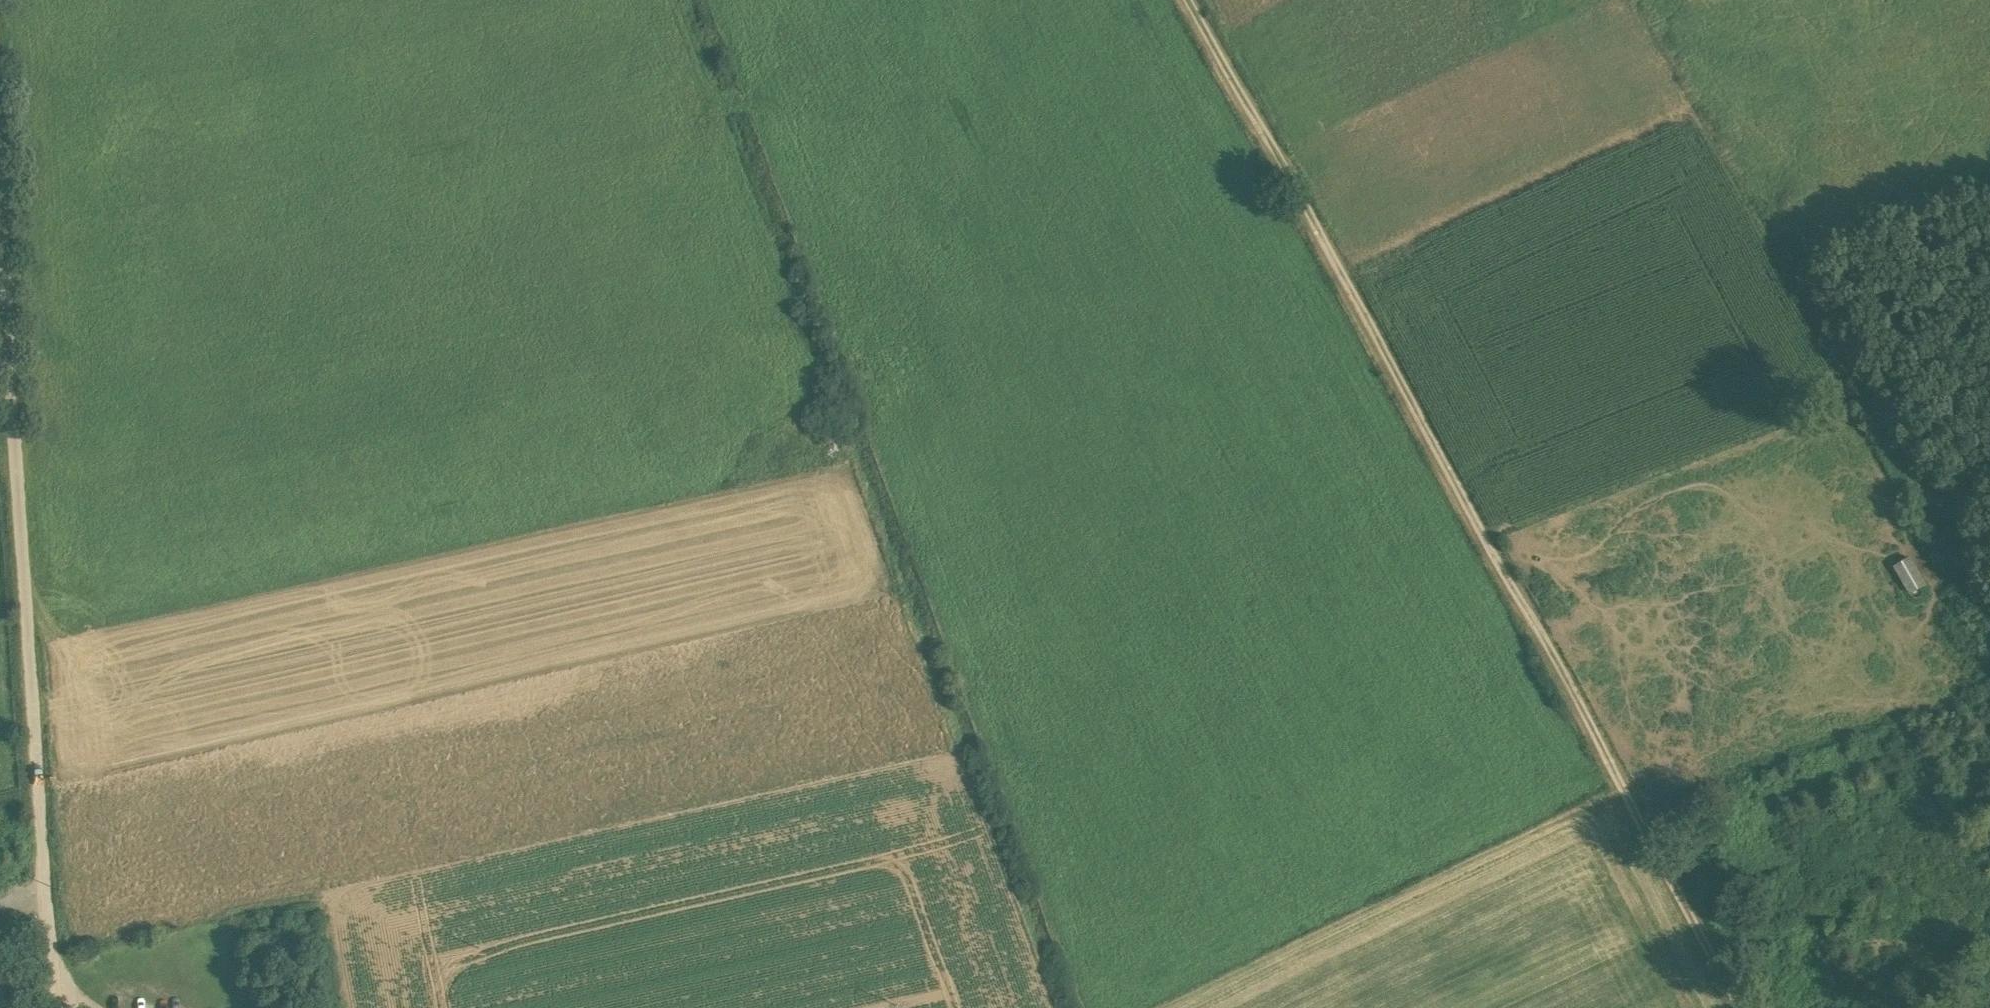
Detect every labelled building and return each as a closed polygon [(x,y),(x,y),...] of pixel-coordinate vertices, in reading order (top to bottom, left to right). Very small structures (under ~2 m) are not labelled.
[(1915,594),(1932,583),(1915,555),(1897,565),(1915,594)]
